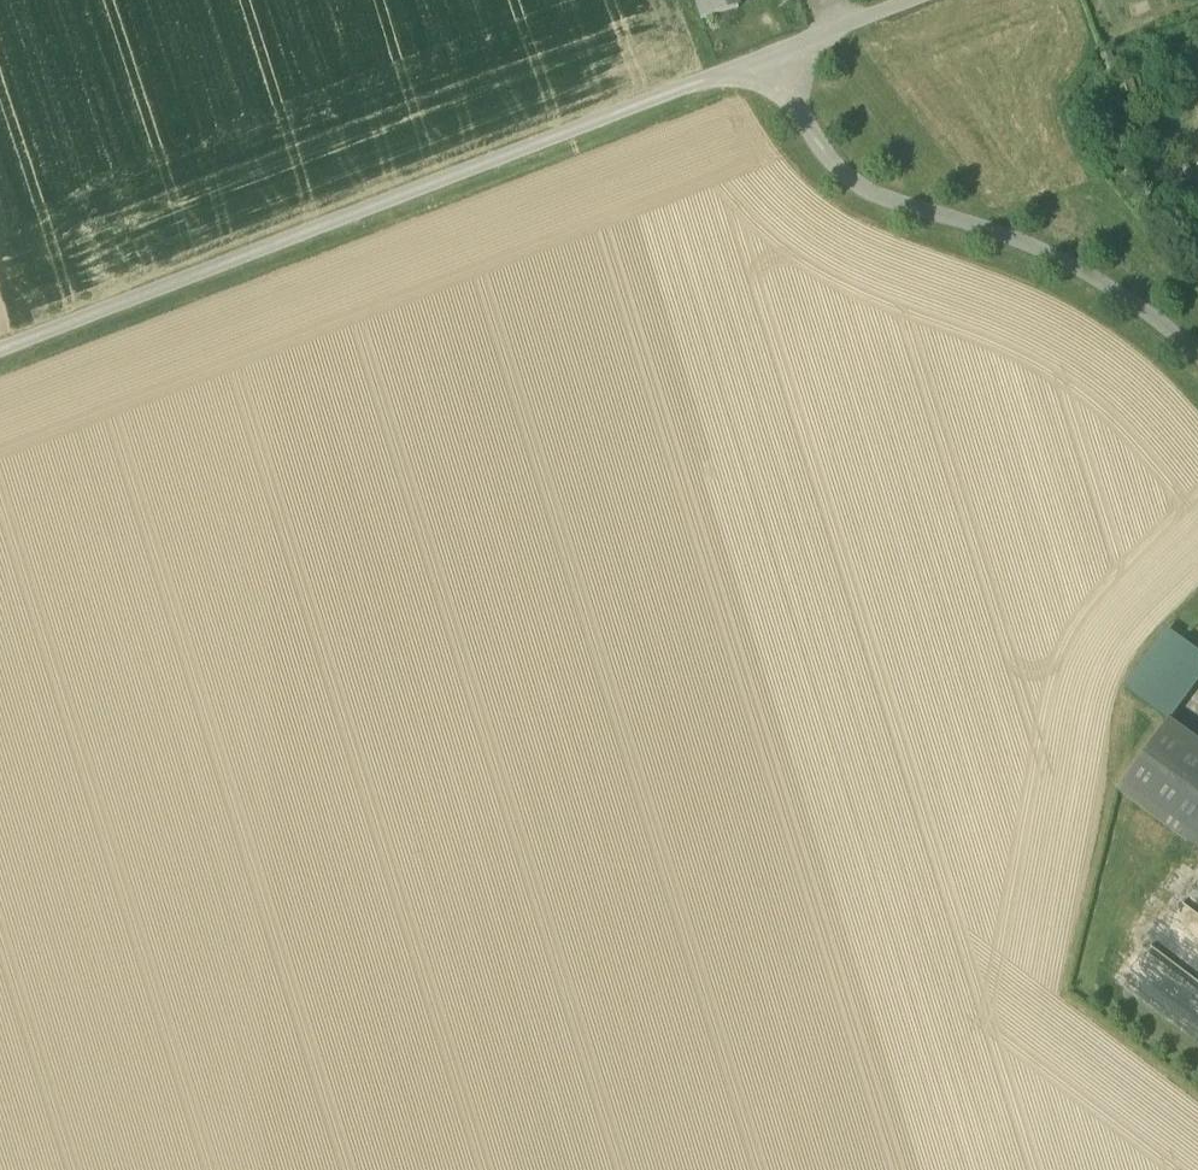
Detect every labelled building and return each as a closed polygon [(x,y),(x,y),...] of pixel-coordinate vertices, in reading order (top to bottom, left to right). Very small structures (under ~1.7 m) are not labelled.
[(737,0),(695,0),(702,20),(739,7),(737,0)] [(1167,631),(1125,689),(1168,721),(1169,721),(1197,681),(1197,654),(1167,631)] [(1169,721),(1168,721),(1117,790),(1197,850),(1197,742),(1169,721)] [(1129,992),(1197,1021),(1197,916),(1173,906),(1159,939),(1159,940),(1175,947),(1174,958),(1153,949),(1148,949),(1129,992)]
